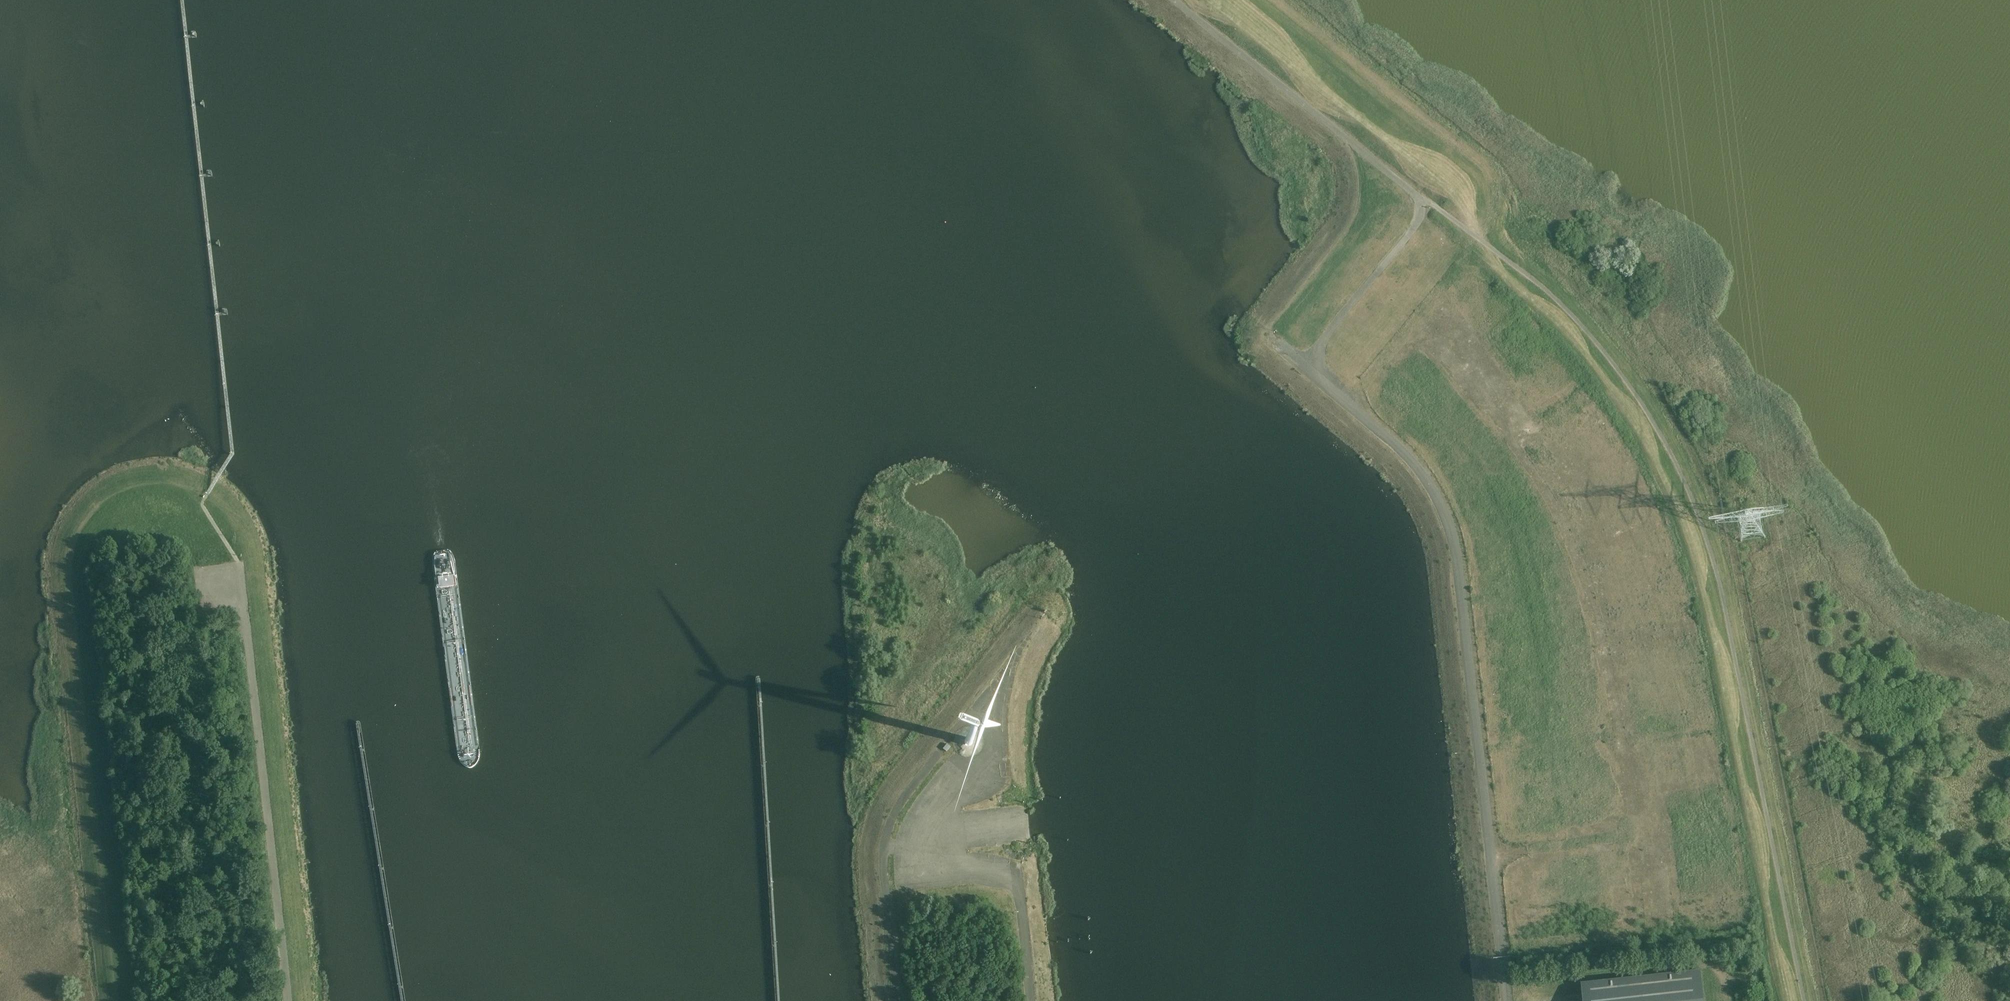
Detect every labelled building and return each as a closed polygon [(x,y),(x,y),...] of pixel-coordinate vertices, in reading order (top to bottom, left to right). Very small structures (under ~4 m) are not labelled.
[(1581,983),(1583,1000),(1704,1000),(1701,969),(1581,983)]
